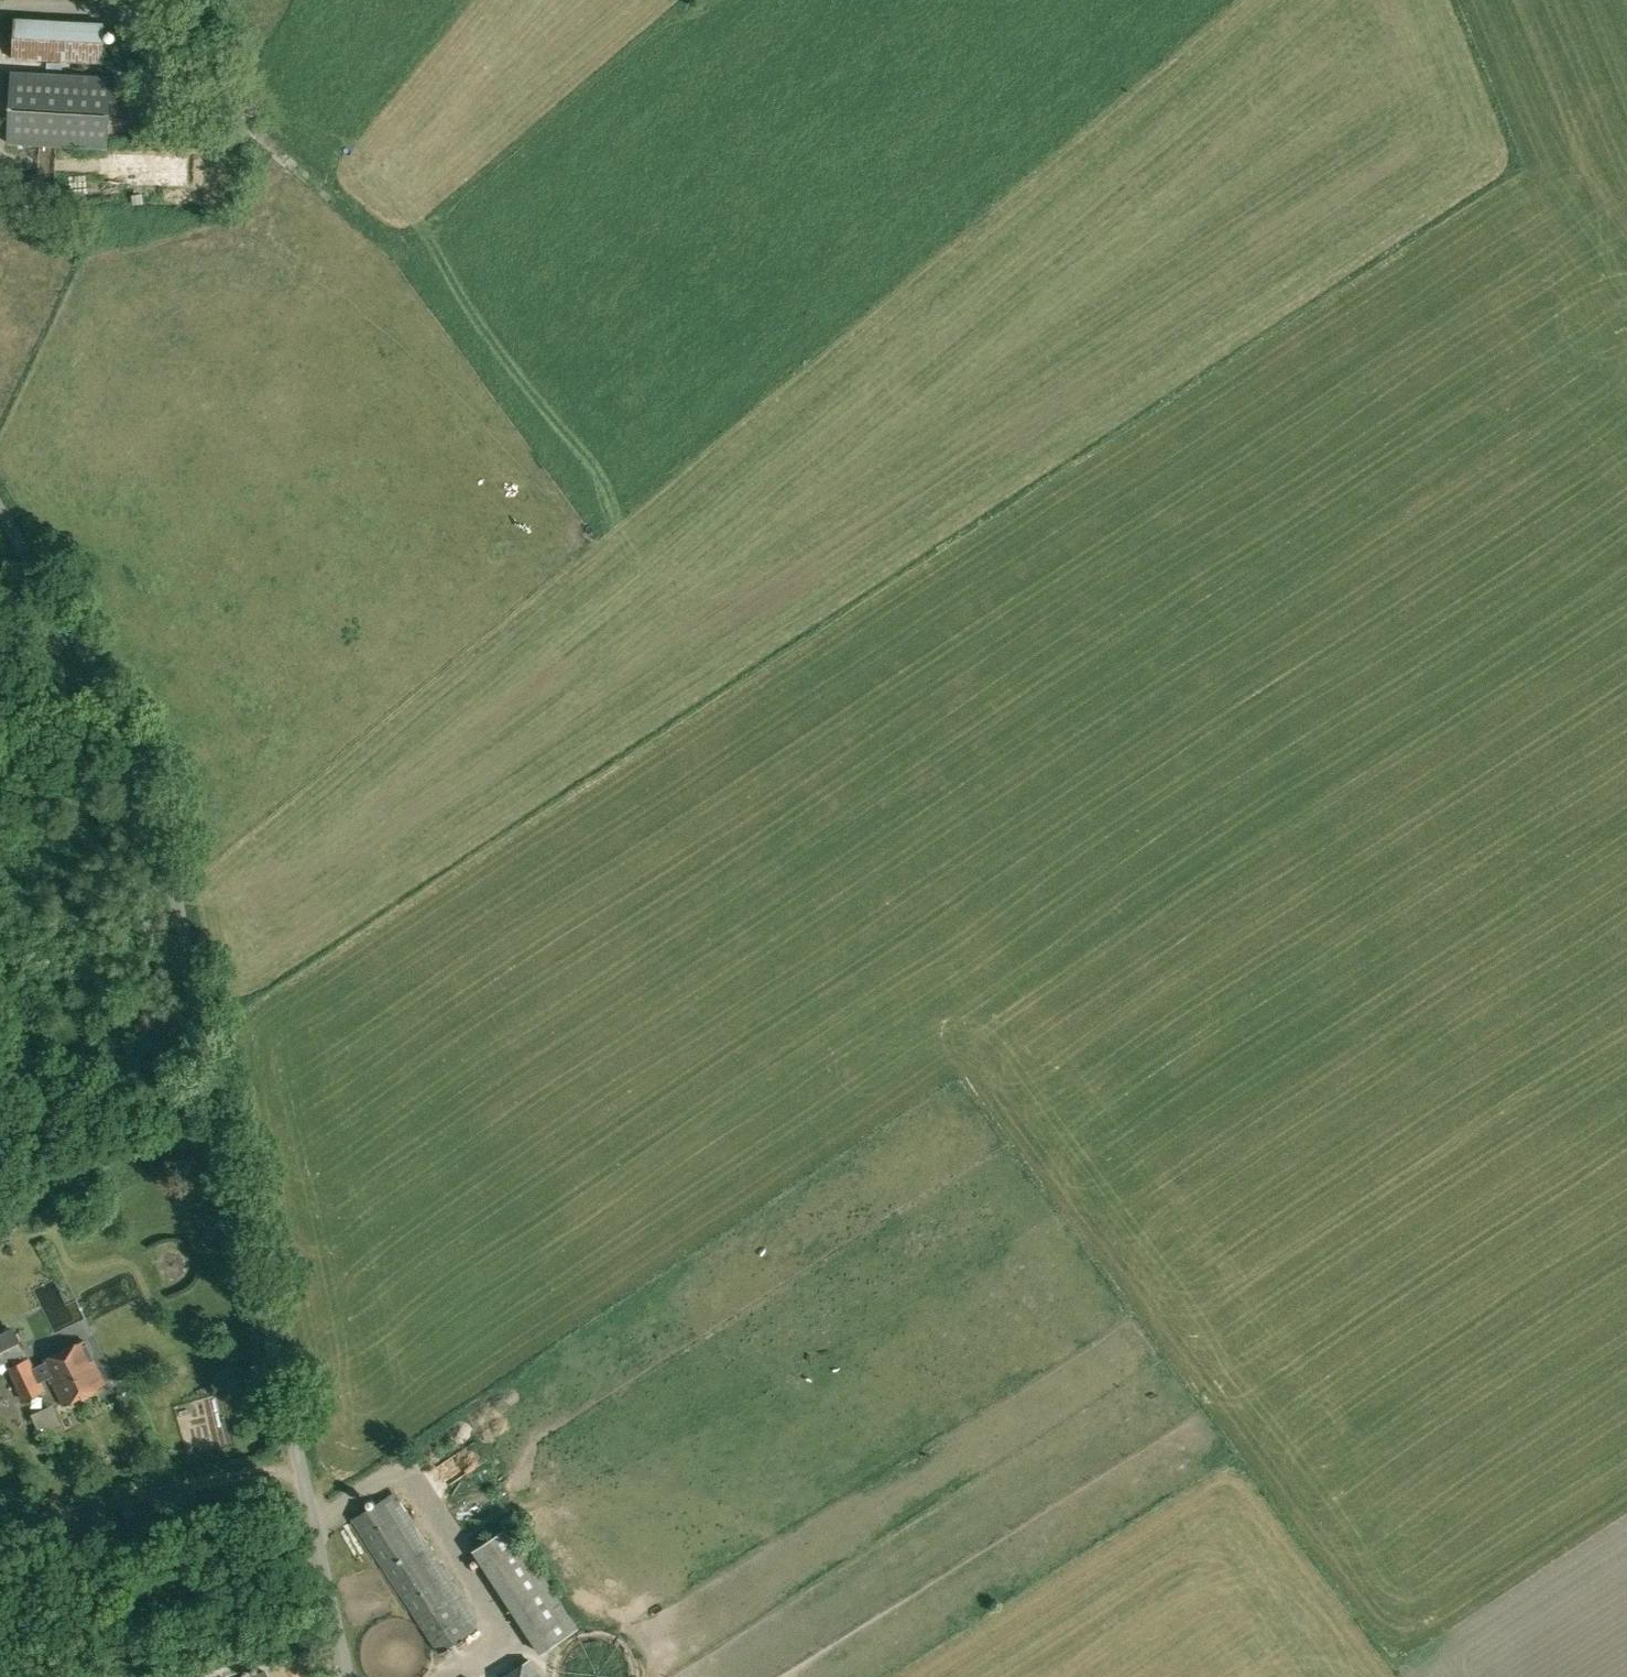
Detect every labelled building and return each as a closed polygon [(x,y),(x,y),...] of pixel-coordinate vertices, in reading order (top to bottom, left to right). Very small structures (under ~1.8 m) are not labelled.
[(12,57),(101,61),(103,21),(14,17),(12,57)] [(8,141),(107,146),(111,75),(11,71),(8,141)] [(104,240),(101,228),(89,230),(91,243),(104,240)] [(39,1378),(33,1365),(28,1356),(27,1357),(25,1353),(26,1352),(13,1326),(0,1332),(0,1364),(8,1360),(10,1364),(6,1366),(22,1401),(44,1391),(39,1378)] [(33,1365),(39,1378),(48,1373),(64,1405),(106,1384),(84,1340),(33,1365)] [(422,1454),(436,1476),(449,1468),(435,1447),(422,1454)] [(21,1495),(20,1488),(2,1492),(4,1498),(21,1495)] [(351,1520),(438,1653),(471,1632),(384,1499),(351,1520)] [(578,1628),(510,1525),(481,1544),(548,1648),(578,1628)] [(530,1660),(504,1676),(542,1676),(530,1660)]
